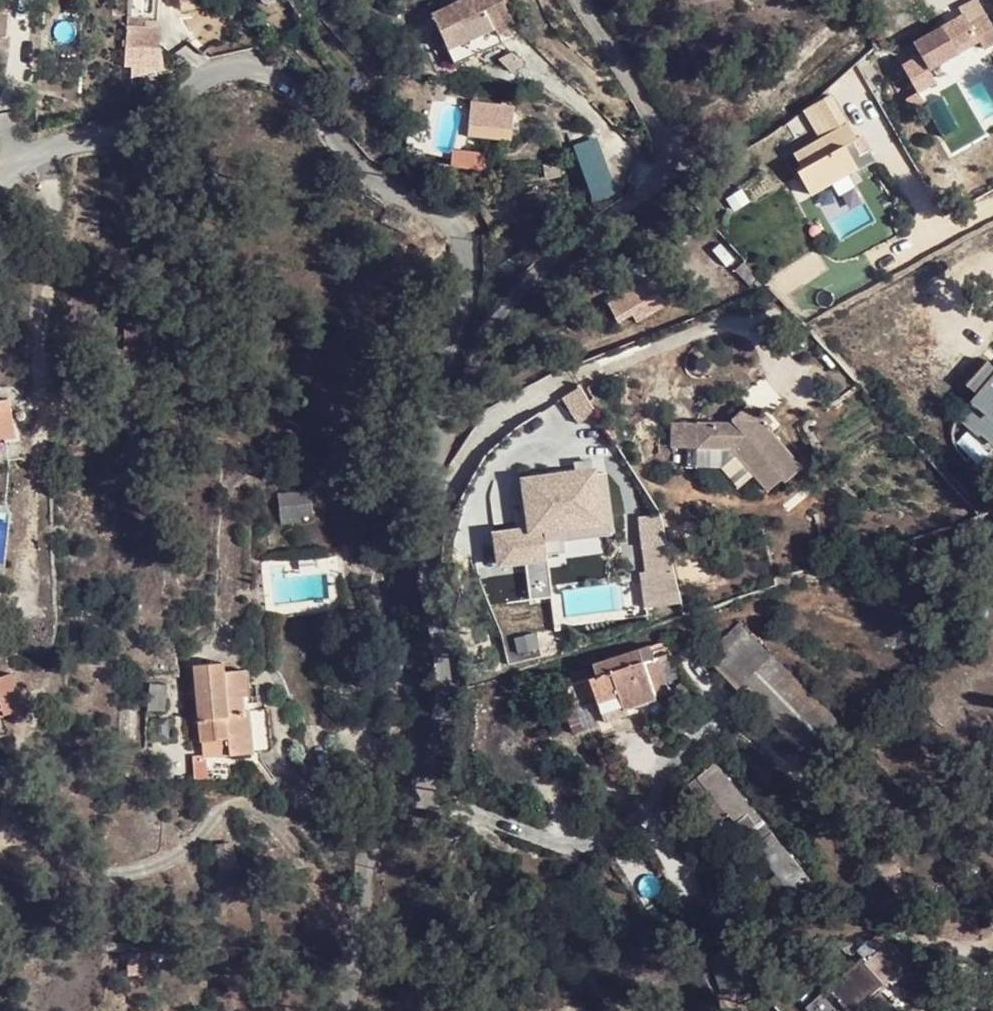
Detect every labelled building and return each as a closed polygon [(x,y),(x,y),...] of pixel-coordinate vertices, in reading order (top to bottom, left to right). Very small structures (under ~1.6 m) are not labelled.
[(455,67),(499,45),(518,37),(501,5),(499,0),(461,0),(450,5),(428,15),(455,67)] [(910,46),(917,59),(899,69),(914,94),(904,100),(911,114),(924,106),(919,95),(934,84),(928,73),(978,45),(983,53),(992,48),(992,29),(986,17),(967,25),(963,15),(910,46)] [(159,51),(159,27),(125,27),(126,51),(159,51)] [(462,87),(502,69),(508,66),(499,45),(455,67),(462,87)] [(472,103),(469,123),(510,127),(511,107),(472,103)] [(843,146),(856,139),(847,122),(788,156),(813,198),(858,172),(843,146)] [(845,149),(860,169),(869,162),(854,142),(845,149)] [(485,173),(488,155),(452,150),(450,168),(485,173)] [(635,330),(665,314),(656,298),(649,300),(641,287),(601,306),(612,327),(628,319),(635,330)] [(990,363),(968,388),(980,399),(961,420),(992,448),(992,366),(990,363)] [(17,443),(7,399),(0,400),(0,446),(17,443)] [(738,410),(724,427),(757,428),(738,410)] [(721,437),(697,434),(694,456),(724,458),(747,484),(760,497),(774,484),(782,493),(800,475),(766,439),(772,432),(762,422),(757,428),(724,427),(721,437)] [(694,456),(697,434),(667,431),(666,457),(676,460),(676,475),(713,482),(733,498),(747,484),(724,458),(694,456)] [(546,545),(615,536),(606,469),(516,480),(522,530),(492,533),(497,572),(525,568),(529,602),(553,599),(546,545)] [(278,493),(280,521),(312,518),(310,490),(278,493)] [(660,512),(631,520),(654,611),(683,603),(660,512)] [(704,657),(783,739),(819,703),(740,622),(704,657)] [(568,702),(568,705),(587,700),(588,704),(595,702),(603,722),(659,702),(640,653),(594,669),(595,674),(571,683),(570,693),(572,700),(568,702)] [(223,672),(196,672),(196,745),(223,743),(225,761),(250,760),(253,720),(257,673),(223,672)] [(19,720),(6,681),(0,683),(0,726),(19,720)] [(147,715),(164,715),(165,688),(148,686),(147,715)] [(253,720),(250,760),(271,760),(271,719),(253,720)] [(696,779),(791,899),(807,884),(712,766),(696,779)] [(714,960),(726,993),(751,983),(744,966),(745,965),(739,950),(714,960)]
